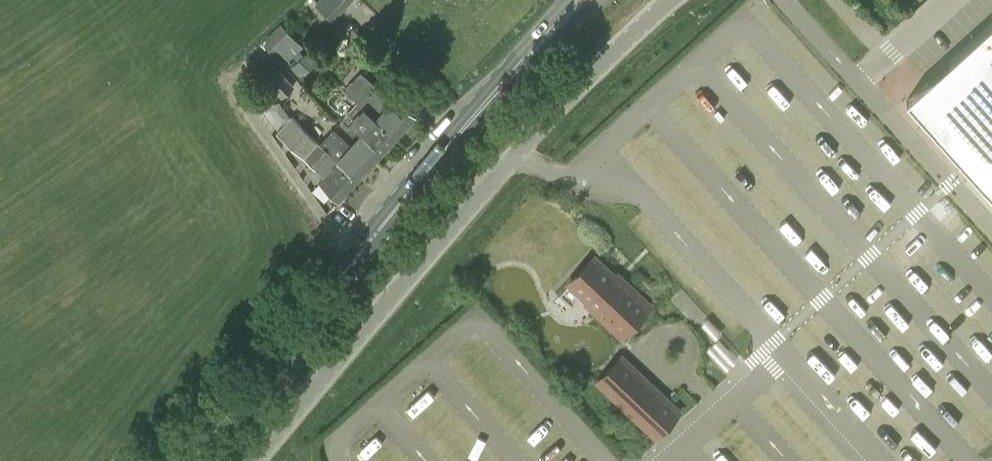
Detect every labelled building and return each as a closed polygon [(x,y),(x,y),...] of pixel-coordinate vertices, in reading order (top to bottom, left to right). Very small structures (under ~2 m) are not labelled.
[(315,4),(333,22),(354,0),(319,0),(315,4)] [(906,100),(991,196),(991,23),(906,100)] [(284,45),(293,55),(302,46),(282,25),(269,38),(271,39),(264,45),(273,55),(284,45)] [(294,86),(276,67),(264,78),(282,97),(294,86)] [(344,90),(358,102),(367,112),(376,120),(395,138),(414,117),(394,98),(389,104),(372,87),(374,85),(360,72),(344,90)] [(361,133),(356,139),(376,158),(395,138),(376,120),(367,112),(358,102),(344,117),(361,133)] [(338,162),(320,144),(291,117),(277,132),(324,175),(318,181),(338,199),(357,178),(338,162)] [(333,129),(320,144),(338,162),(357,178),(376,158),(356,139),(350,145),(333,129)] [(587,301),(585,303),(620,336),(650,305),(622,279),(620,281),(593,256),(568,283),(587,301)] [(679,411),(621,356),(596,382),(654,437),(679,411)]
